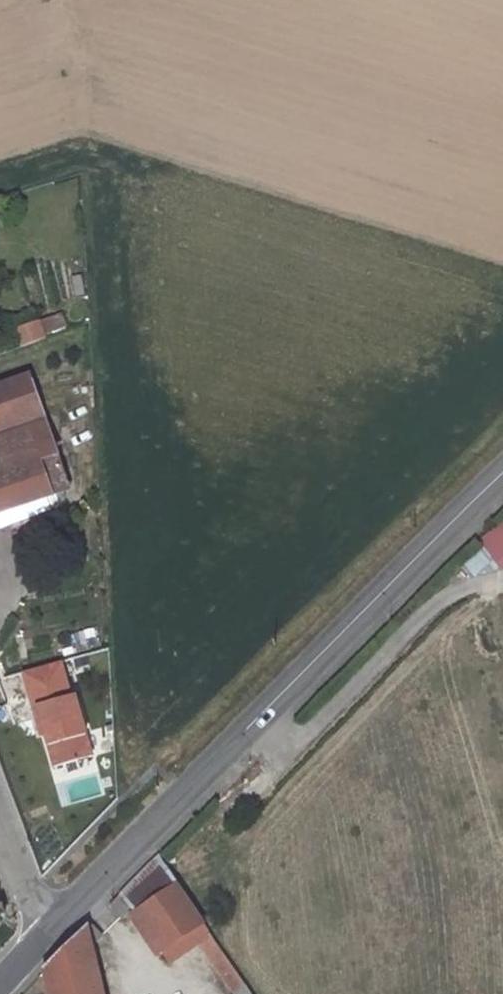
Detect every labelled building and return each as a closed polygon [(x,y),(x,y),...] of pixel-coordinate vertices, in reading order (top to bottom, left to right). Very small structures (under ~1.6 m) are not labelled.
[(39,321),(15,330),(22,346),(45,337),(39,321)] [(27,376),(0,385),(0,429),(41,415),(27,376)] [(67,490),(43,420),(0,434),(0,513),(67,490)] [(480,542),(499,569),(502,566),(502,522),(480,542)] [(41,733),(45,732),(53,763),(89,753),(74,697),(70,698),(62,665),(25,675),(41,733)] [(159,856),(121,894),(131,907),(161,953),(162,952),(170,963),(211,934),(178,883),(159,856)] [(121,894),(109,906),(120,918),(131,907),(121,894)] [(92,924),(86,929),(91,946),(102,935),(92,924)] [(45,971),(51,993),(102,993),(91,946),(86,929),(45,971)]
